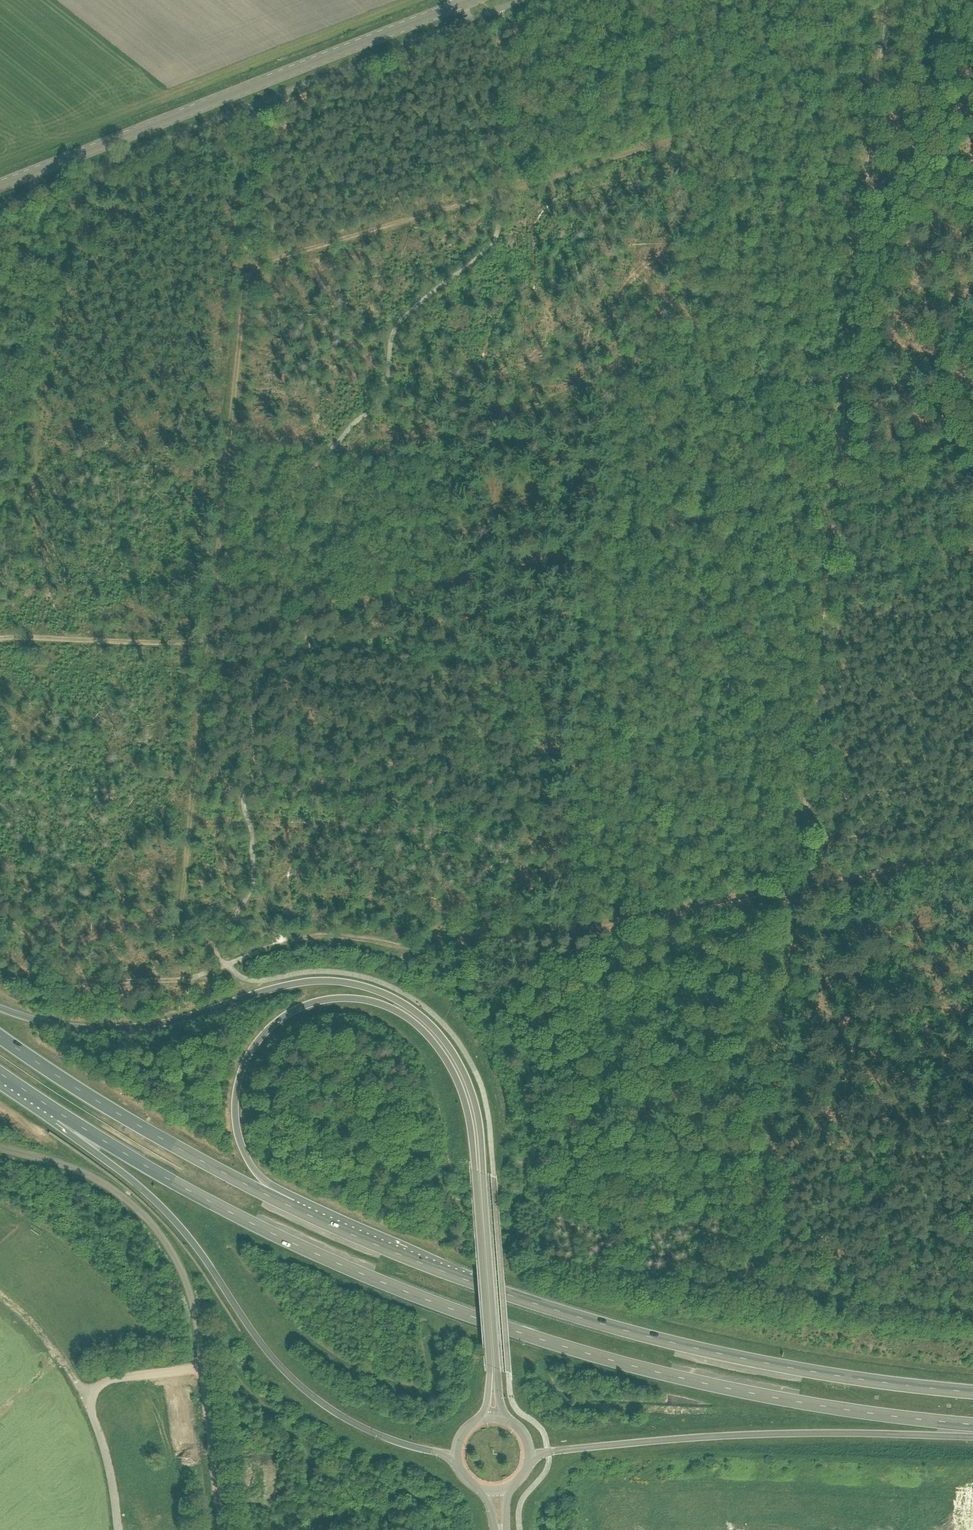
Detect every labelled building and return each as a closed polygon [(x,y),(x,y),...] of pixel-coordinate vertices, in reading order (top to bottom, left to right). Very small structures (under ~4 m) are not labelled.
[(253,1450),(238,1453),(239,1458),(254,1455),(253,1450)]
